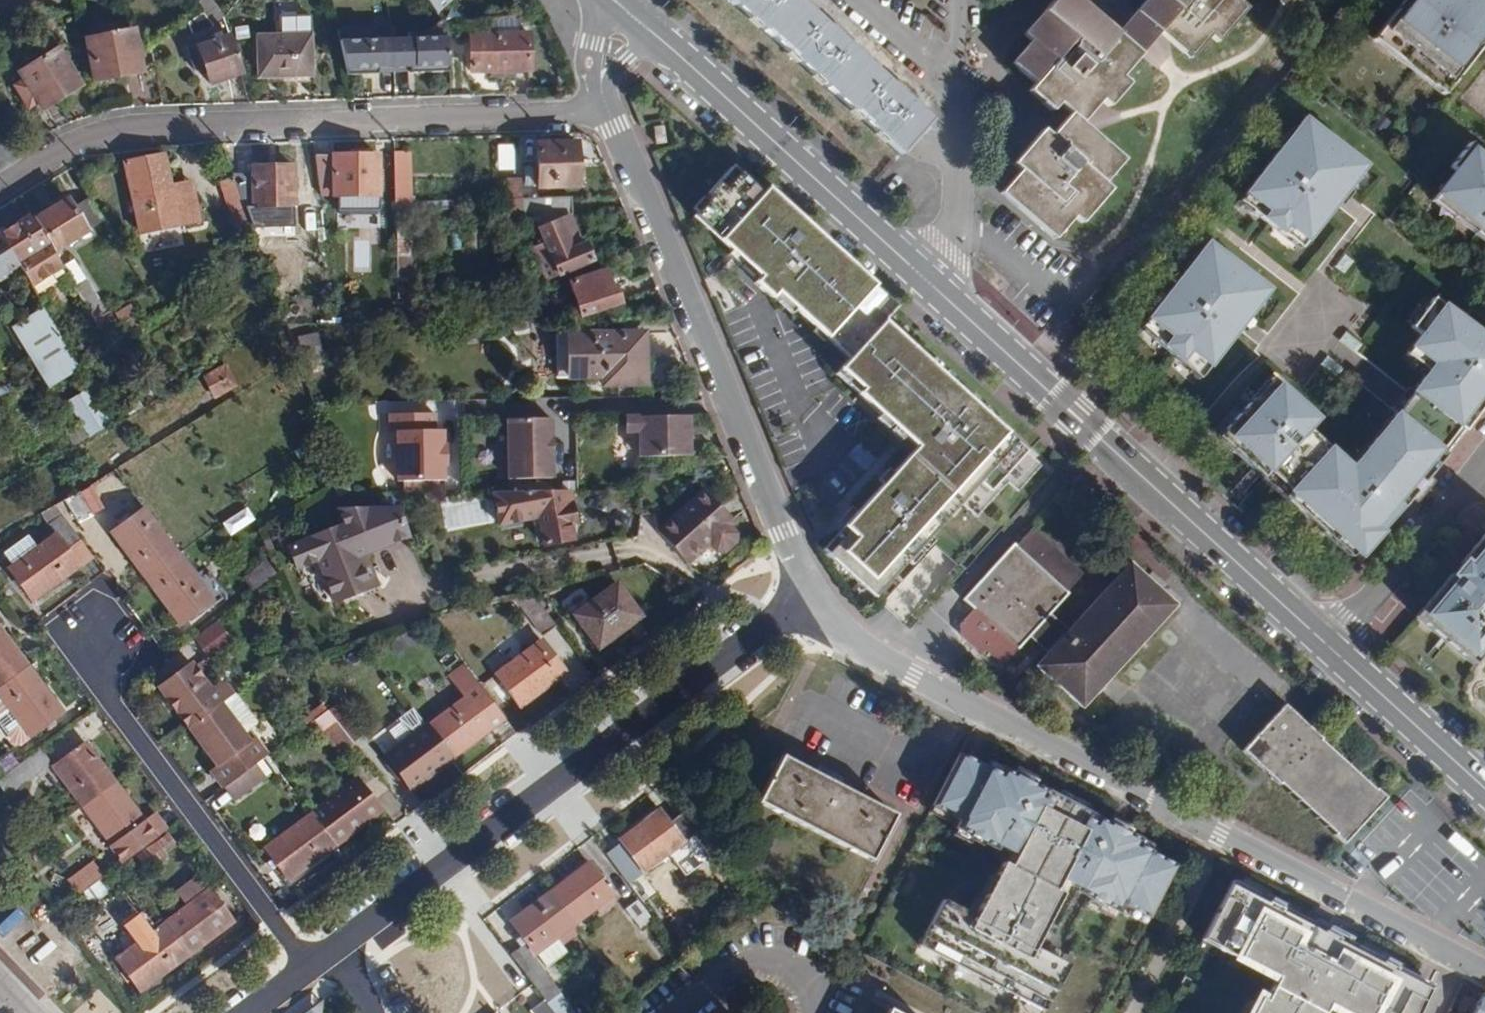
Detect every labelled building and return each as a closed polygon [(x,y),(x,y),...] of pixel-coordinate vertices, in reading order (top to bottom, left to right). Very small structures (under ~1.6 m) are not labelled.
[(901,154),(932,120),(903,94),(838,36),(799,0),(731,0),(901,154)] [(1126,21),(1117,31),(1093,10),(1081,0),(1052,0),(1022,34),(1030,41),(1011,62),(1035,83),(1029,90),(1051,110),(1058,102),(1071,113),(1057,129),(1050,137),(1042,130),(1027,147),(1013,163),(1021,170),(1002,193),(1054,238),(1074,216),(1082,223),(1111,189),(1103,183),(1123,160),(1092,133),(1088,130),(1080,123),(1100,99),(1108,106),(1127,84),(1118,76),(1149,41),(1158,30),(1190,58),(1210,36),(1218,43),(1248,9),(1240,2),(1242,0),(1144,0),(1126,21)] [(1381,27),(1452,83),(1472,57),(1476,52),(1481,46),(1484,41),(1484,31),(1484,30),(1484,29),(1484,0),(1402,0),(1381,27)] [(202,14),(187,24),(192,34),(211,26),(202,14)] [(84,40),(93,82),(143,72),(133,30),(84,40)] [(409,73),(449,72),(447,40),(375,41),(374,31),(347,31),(346,42),(338,42),(345,76),(377,75),(376,69),(408,68),(409,73)] [(528,73),(527,34),(470,35),(470,74),(528,73)] [(209,85),(243,74),(230,36),(186,51),(193,71),(197,70),(201,79),(206,78),(209,85)] [(311,77),(309,36),(257,37),(258,77),(311,77)] [(42,111),(81,86),(58,49),(18,74),(25,84),(16,90),(28,109),(37,103),(42,111)] [(666,140),(659,125),(653,128),(657,138),(655,138),(657,144),(666,140)] [(1253,213),(1249,218),(1265,230),(1298,255),(1312,238),(1316,241),(1332,221),(1338,213),(1333,209),(1339,201),(1341,198),(1346,202),(1352,194),(1367,175),(1306,127),(1296,140),(1299,143),(1288,157),(1285,154),(1244,207),(1253,213)] [(577,188),(577,144),(536,144),(537,189),(577,188)] [(1479,151),(1473,147),(1454,171),(1458,174),(1440,198),(1480,228),(1475,235),(1484,242),(1484,156),(1479,151)] [(410,153),(394,153),(396,202),(411,202),(410,153)] [(199,221),(192,190),(172,194),(170,187),(163,155),(124,162),(140,233),(199,221)] [(377,155),(315,156),(321,197),(377,196),(377,155)] [(251,177),(232,178),(233,180),(242,208),(265,207),(281,206),(294,207),(294,167),(252,167),(251,177)] [(762,196),(732,168),(707,195),(711,199),(693,219),(740,262),(759,279),(755,285),(771,300),(776,295),(811,326),(849,362),(840,372),(862,392),(858,397),(916,450),(844,530),(848,534),(827,557),(876,601),(961,504),(977,518),(1008,484),(1018,493),(1041,467),(991,422),(995,417),(970,395),(966,399),(952,386),(956,382),(931,359),(927,364),(882,324),(896,308),(767,191),(762,196)] [(242,208),(233,180),(221,184),(231,215),(243,210),(242,208)] [(505,200),(521,199),(520,180),(505,180),(505,200)] [(570,217),(570,199),(521,199),(505,200),(506,219),(536,220),(538,230),(545,245),(557,274),(559,277),(592,261),(585,245),(581,247),(568,218),(570,217)] [(67,200),(33,220),(53,252),(64,245),(86,231),(67,200)] [(411,202),(396,202),(397,257),(413,257),(411,211),(411,202)] [(0,234),(0,238),(17,265),(39,299),(59,286),(52,274),(62,267),(53,252),(33,220),(30,215),(0,234)] [(17,265),(0,238),(0,276),(17,265)] [(1144,324),(1157,334),(1153,339),(1172,356),(1192,375),(1209,353),(1216,357),(1226,343),(1237,330),(1232,326),(1238,319),(1241,315),(1246,319),(1248,315),(1267,292),(1205,244),(1195,257),(1198,260),(1188,273),(1184,271),(1144,324)] [(606,290),(600,274),(569,283),(580,318),(620,305),(614,287),(611,289),(606,290)] [(85,279),(73,285),(94,320),(105,312),(85,279)] [(1351,471),(1307,431),(1316,421),(1276,385),(1257,404),(1253,401),(1222,433),(1237,446),(1232,451),(1244,462),(1255,472),(1263,479),(1268,473),(1310,512),(1306,518),(1350,558),(1355,553),(1359,558),(1381,532),(1379,530),(1383,525),(1399,507),(1401,509),(1405,504),(1445,454),(1444,453),(1451,444),(1462,430),(1463,431),(1473,419),(1481,409),(1484,403),(1484,319),(1470,308),(1461,320),(1431,298),(1410,328),(1420,336),(1405,356),(1427,372),(1410,393),(1409,395),(1400,406),(1396,412),(1394,414),(1385,425),(1391,430),(1381,444),(1375,439),(1351,471)] [(126,334),(141,324),(130,305),(115,315),(126,334)] [(9,325),(38,390),(73,374),(44,310),(9,325)] [(115,322),(108,311),(105,312),(94,320),(100,331),(115,322)] [(645,386),(643,333),(555,335),(556,380),(601,379),(602,387),(645,386)] [(237,387),(226,366),(211,374),(204,377),(215,399),(237,387)] [(79,417),(93,408),(80,385),(66,393),(79,417)] [(97,434),(111,426),(104,413),(90,422),(97,434)] [(397,481),(443,481),(442,465),(445,465),(445,445),(441,445),(442,432),(434,432),(434,414),(389,415),(388,432),(398,432),(397,481)] [(639,456),(650,457),(688,457),(688,416),(625,417),(625,431),(639,431),(639,456)] [(551,478),(552,419),(507,419),(507,479),(551,478)] [(712,458),(722,458),(718,448),(709,446),(712,458)] [(103,509),(91,486),(67,500),(78,522),(103,509)] [(574,519),(568,491),(533,492),(492,493),(498,526),(538,518),(543,547),(573,541),(569,520),(574,519)] [(681,561),(687,564),(708,545),(717,554),(724,554),(735,543),(736,534),(729,526),(732,523),(703,492),(688,505),(689,510),(682,516),(678,515),(663,527),(657,532),(660,536),(681,561)] [(489,523),(484,498),(442,505),(446,530),(489,523)] [(33,601),(91,558),(55,506),(41,514),(56,536),(9,569),(33,601)] [(145,579),(178,555),(144,508),(111,533),(145,579)] [(335,509),(342,524),(286,548),(295,569),(315,560),(332,602),(374,585),(356,543),(399,525),(392,508),(335,509)] [(1030,521),(960,602),(970,610),(951,632),(998,672),(1049,611),(1065,624),(1101,582),(1030,521)] [(1473,668),(1484,653),(1484,537),(1415,619),(1473,668)] [(211,601),(178,555),(145,579),(178,624),(211,601)] [(255,593),(278,575),(266,560),(242,578),(255,593)] [(1124,561),(1027,668),(1077,713),(1174,606),(1124,561)] [(598,649),(640,618),(616,584),(573,616),(598,649)] [(555,626),(532,594),(514,599),(542,637),(555,626)] [(201,655),(220,641),(211,628),(192,642),(201,655)] [(27,667),(0,630),(0,687),(27,667)] [(496,675),(513,699),(520,707),(565,674),(541,641),(496,675)] [(159,689),(188,728),(219,704),(230,696),(219,682),(208,689),(191,665),(159,689)] [(27,667),(0,687),(0,699),(3,704),(0,706),(0,724),(15,743),(19,744),(29,737),(62,713),(27,667)] [(450,759),(504,719),(480,688),(465,699),(427,728),(450,759)] [(217,768),(229,784),(265,757),(246,732),(257,724),(234,694),(219,704),(188,728),(217,768)] [(327,712),(351,743),(359,736),(336,705),(327,712)] [(1276,707),(1235,754),(1342,847),(1383,800),(1276,707)] [(338,754),(351,743),(327,712),(326,711),(313,721),(322,732),(338,754)] [(411,788),(450,759),(427,728),(387,757),(411,788)] [(82,807),(115,783),(86,743),(52,768),(82,807)] [(39,750),(0,779),(0,783),(40,753),(39,750)] [(1067,964),(1033,945),(1062,892),(1055,888),(1061,877),(1079,887),(1077,890),(1088,896),(1116,911),(1121,903),(1148,917),(1175,865),(1136,844),(1139,839),(1123,830),(1112,825),(1030,780),(1027,785),(1016,779),(1018,774),(1003,766),(1000,772),(961,751),(930,811),(996,847),(998,843),(1015,853),(1010,863),(1003,860),(975,914),(943,897),(919,942),(1044,1009),(1067,964)] [(40,753),(0,783),(0,785),(7,795),(48,765),(40,753)] [(837,785),(782,755),(758,801),(870,859),(894,814),(837,785)] [(229,784),(222,788),(232,801),(275,769),(265,757),(229,784)] [(309,815),(333,847),(380,812),(370,800),(363,790),(356,781),(309,815)] [(143,821),(115,783),(82,807),(124,862),(155,839),(143,821)] [(622,841),(607,853),(631,886),(646,875),(643,871),(681,841),(668,823),(659,810),(620,838),(622,841)] [(288,880),(333,847),(309,815),(264,848),(272,859),(279,869),(288,880)] [(68,882),(78,896),(81,895),(104,877),(94,863),(68,882)] [(588,863),(551,890),(575,923),(612,894),(603,883),(596,873),(588,863)] [(1201,940),(1276,978),(1263,1002),(1258,999),(1251,1012),(1322,1012),(1327,1005),(1342,1012),(1417,1012),(1430,985),(1346,941),(1345,943),(1330,935),(1315,928),(1317,925),(1280,907),(1279,909),(1268,903),(1269,900),(1232,881),(1201,940)] [(521,943),(508,953),(532,983),(544,1000),(547,1001),(559,991),(533,955),(536,952),(546,965),(566,950),(563,945),(557,936),(575,923),(551,890),(511,921),(519,932),(525,940),(521,943)] [(162,926),(186,958),(232,924),(207,892),(162,926)] [(642,929),(656,918),(640,897),(626,908),(642,929)] [(140,992),(186,958),(162,926),(116,960),(140,992)] [(1482,994),(1473,1012),(1484,1012),(1484,996),(1482,994)] [(547,1001),(544,1000),(531,1010),(534,1012),(555,1012),(547,1001)]
